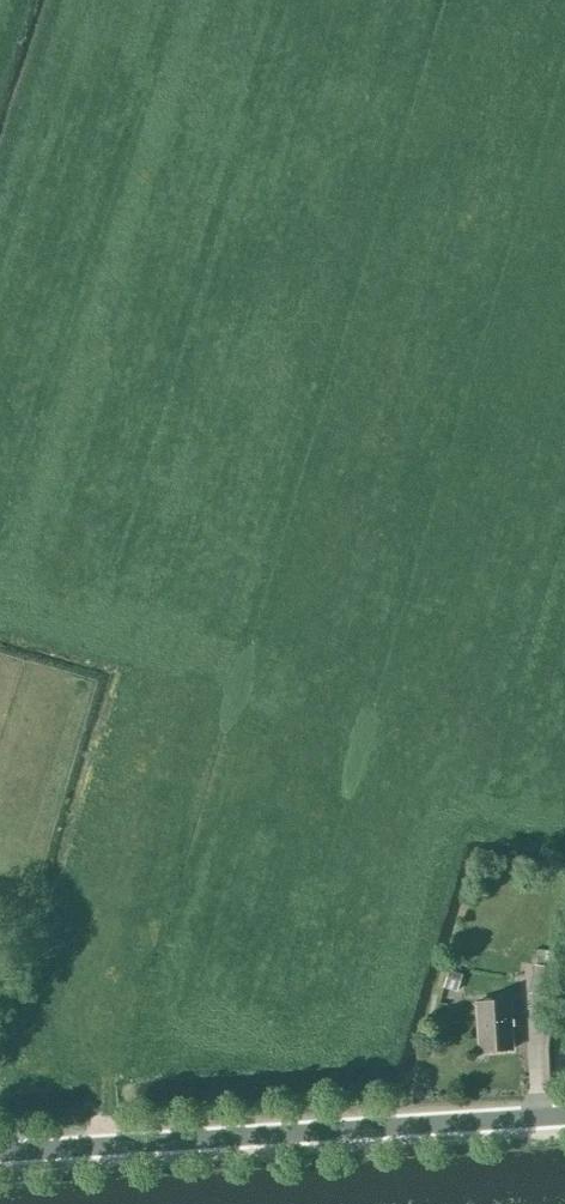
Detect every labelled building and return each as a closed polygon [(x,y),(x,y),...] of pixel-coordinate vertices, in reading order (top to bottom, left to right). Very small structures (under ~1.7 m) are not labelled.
[(534,964),(530,995),(551,998),(554,967),(534,964)] [(510,1000),(476,1002),(479,1051),(513,1049),(510,1000)]
